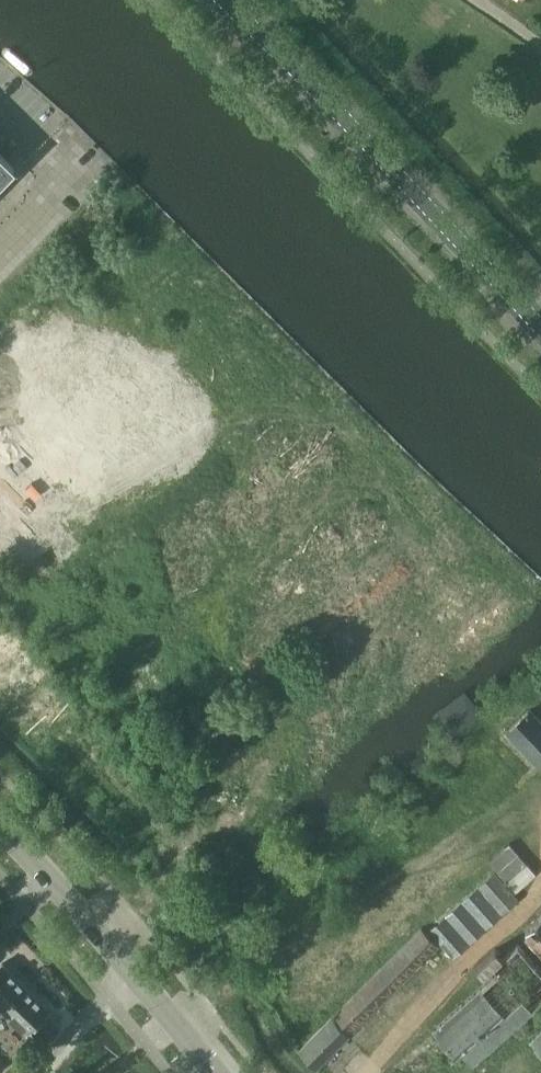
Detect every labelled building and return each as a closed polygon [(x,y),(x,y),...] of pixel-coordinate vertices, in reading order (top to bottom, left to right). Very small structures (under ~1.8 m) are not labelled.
[(14,167),(0,152),(0,181),(14,167)] [(540,765),(540,764),(540,720),(529,708),(507,729),(540,765)] [(509,842),(489,860),(516,891),(536,873),(509,842)] [(440,940),(455,957),(519,899),(514,893),(495,871),(431,930),(440,940)] [(527,926),(526,929),(525,932),(540,950),(540,913),(527,926)] [(302,1052),(317,1067),(440,945),(438,942),(422,927),(300,1049),(302,1052)] [(434,1029),(458,1056),(462,1052),(473,1066),(535,1009),(532,1006),(540,999),(540,968),(518,942),(493,965),(498,970),(434,1029)] [(44,1014),(50,1008),(4,963),(0,966),(0,1005),(42,1047),(60,1029),(44,1014)] [(530,1039),(540,1052),(540,1029),(530,1039)]
